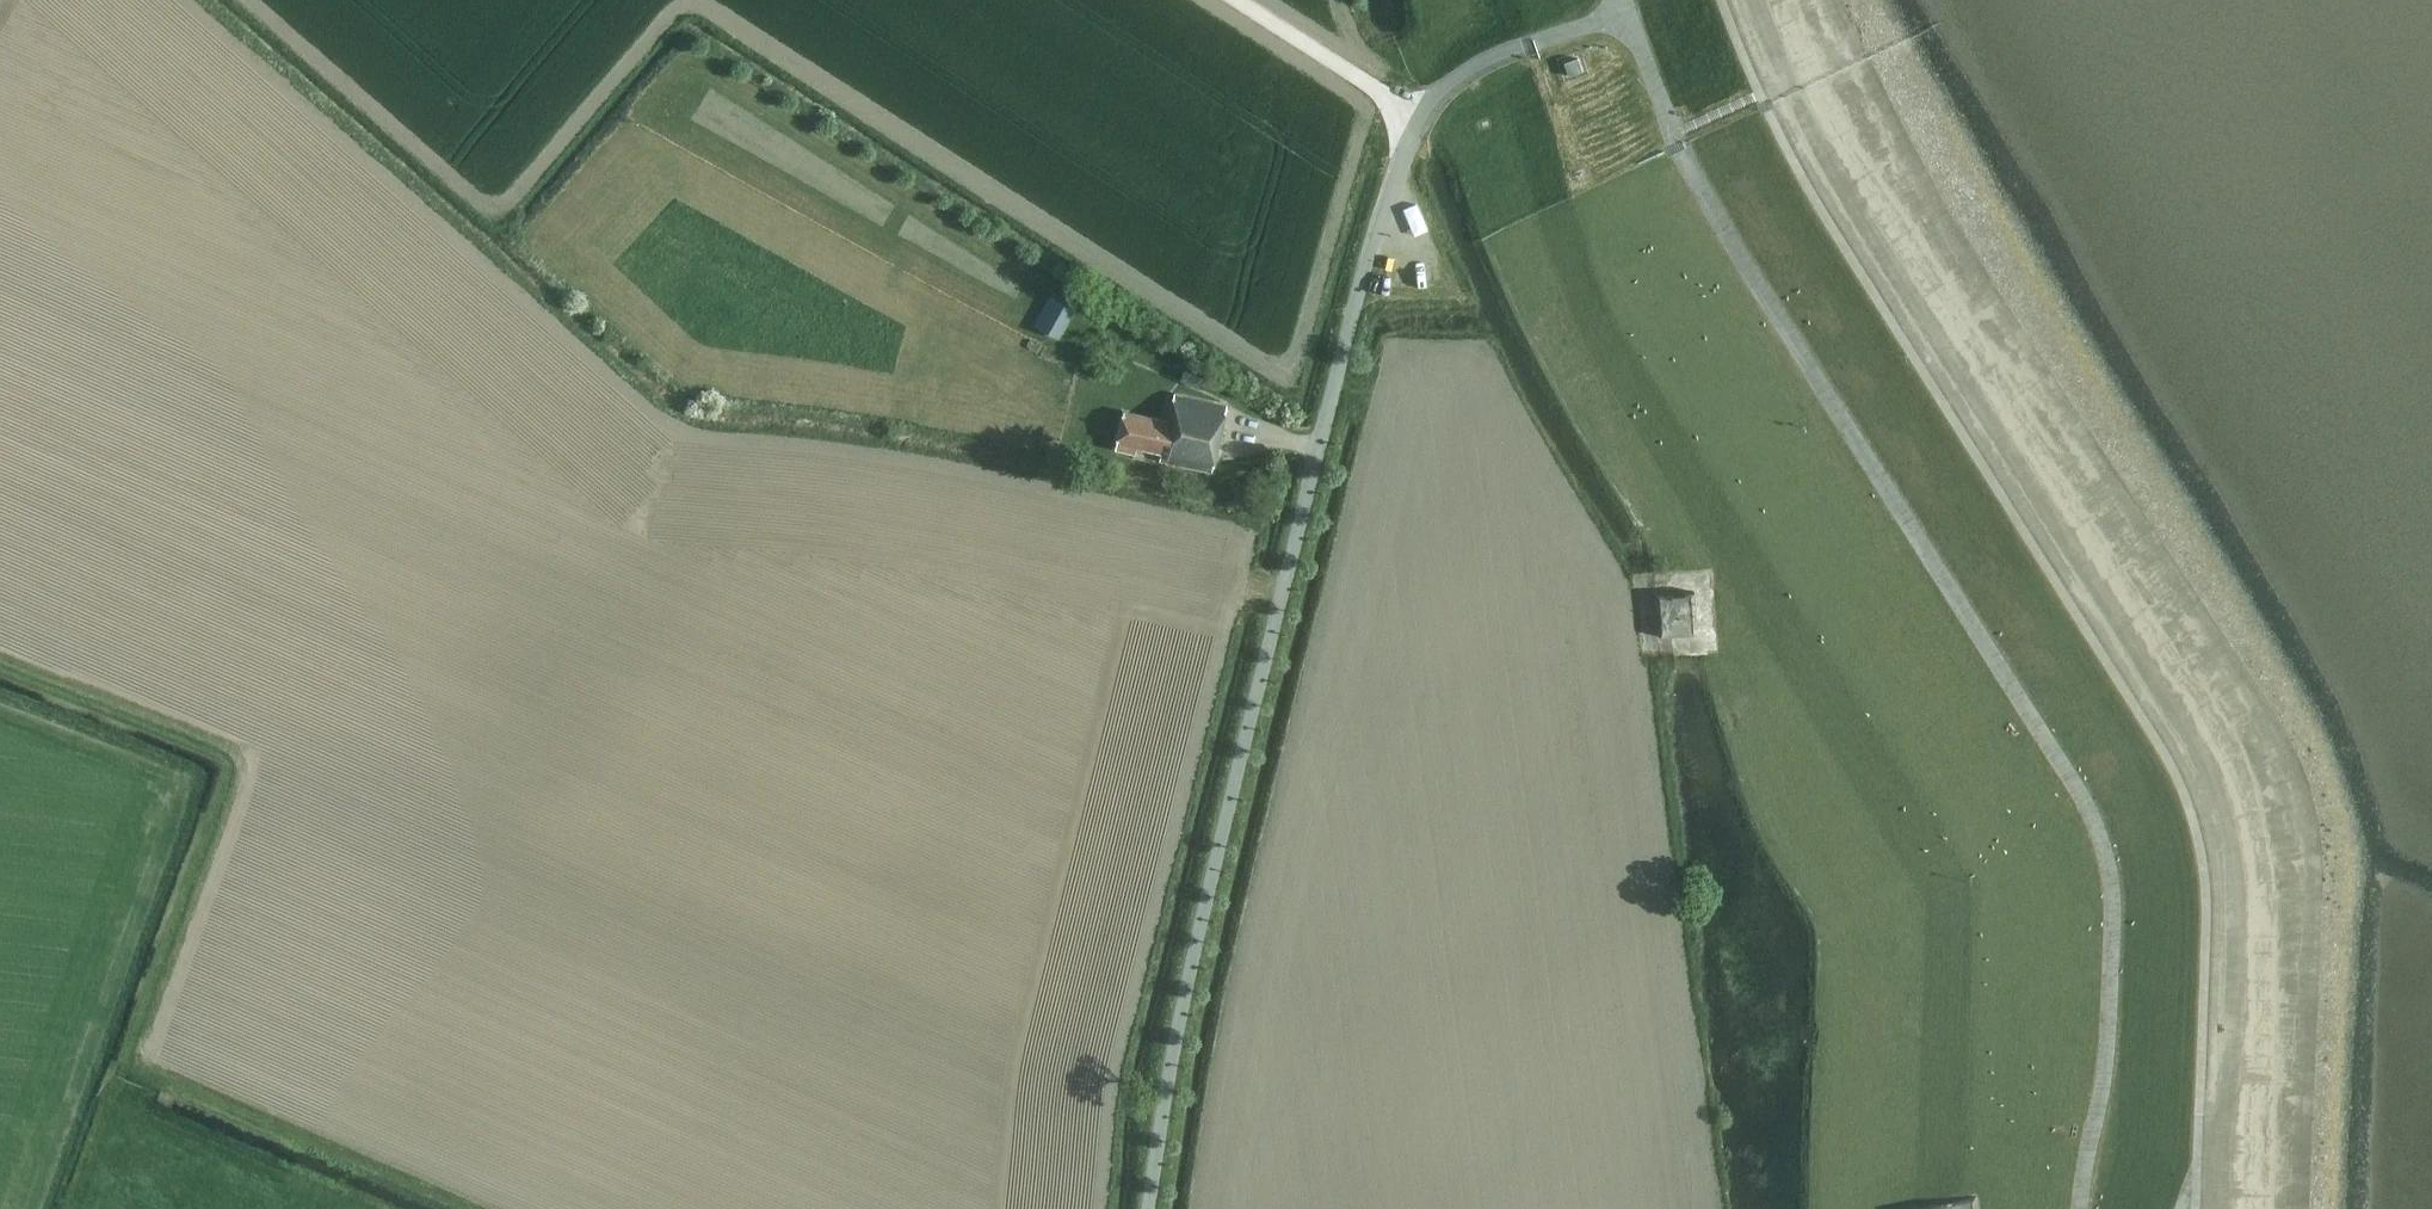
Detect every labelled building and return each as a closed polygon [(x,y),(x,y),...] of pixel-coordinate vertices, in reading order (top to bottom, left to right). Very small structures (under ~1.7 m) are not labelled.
[(1632,69),(1609,75),(1612,84),(1635,78),(1632,69)] [(1068,337),(1084,305),(1058,292),(1042,325),(1068,337)] [(1228,406),(1174,394),(1168,421),(1124,411),(1116,449),(1135,453),(1136,447),(1162,452),(1160,460),(1212,472),(1228,406)] [(1688,598),(1657,599),(1658,639),(1689,638),(1688,598)] [(1978,1197),(1920,1208),(1980,1208),(1978,1197)]
